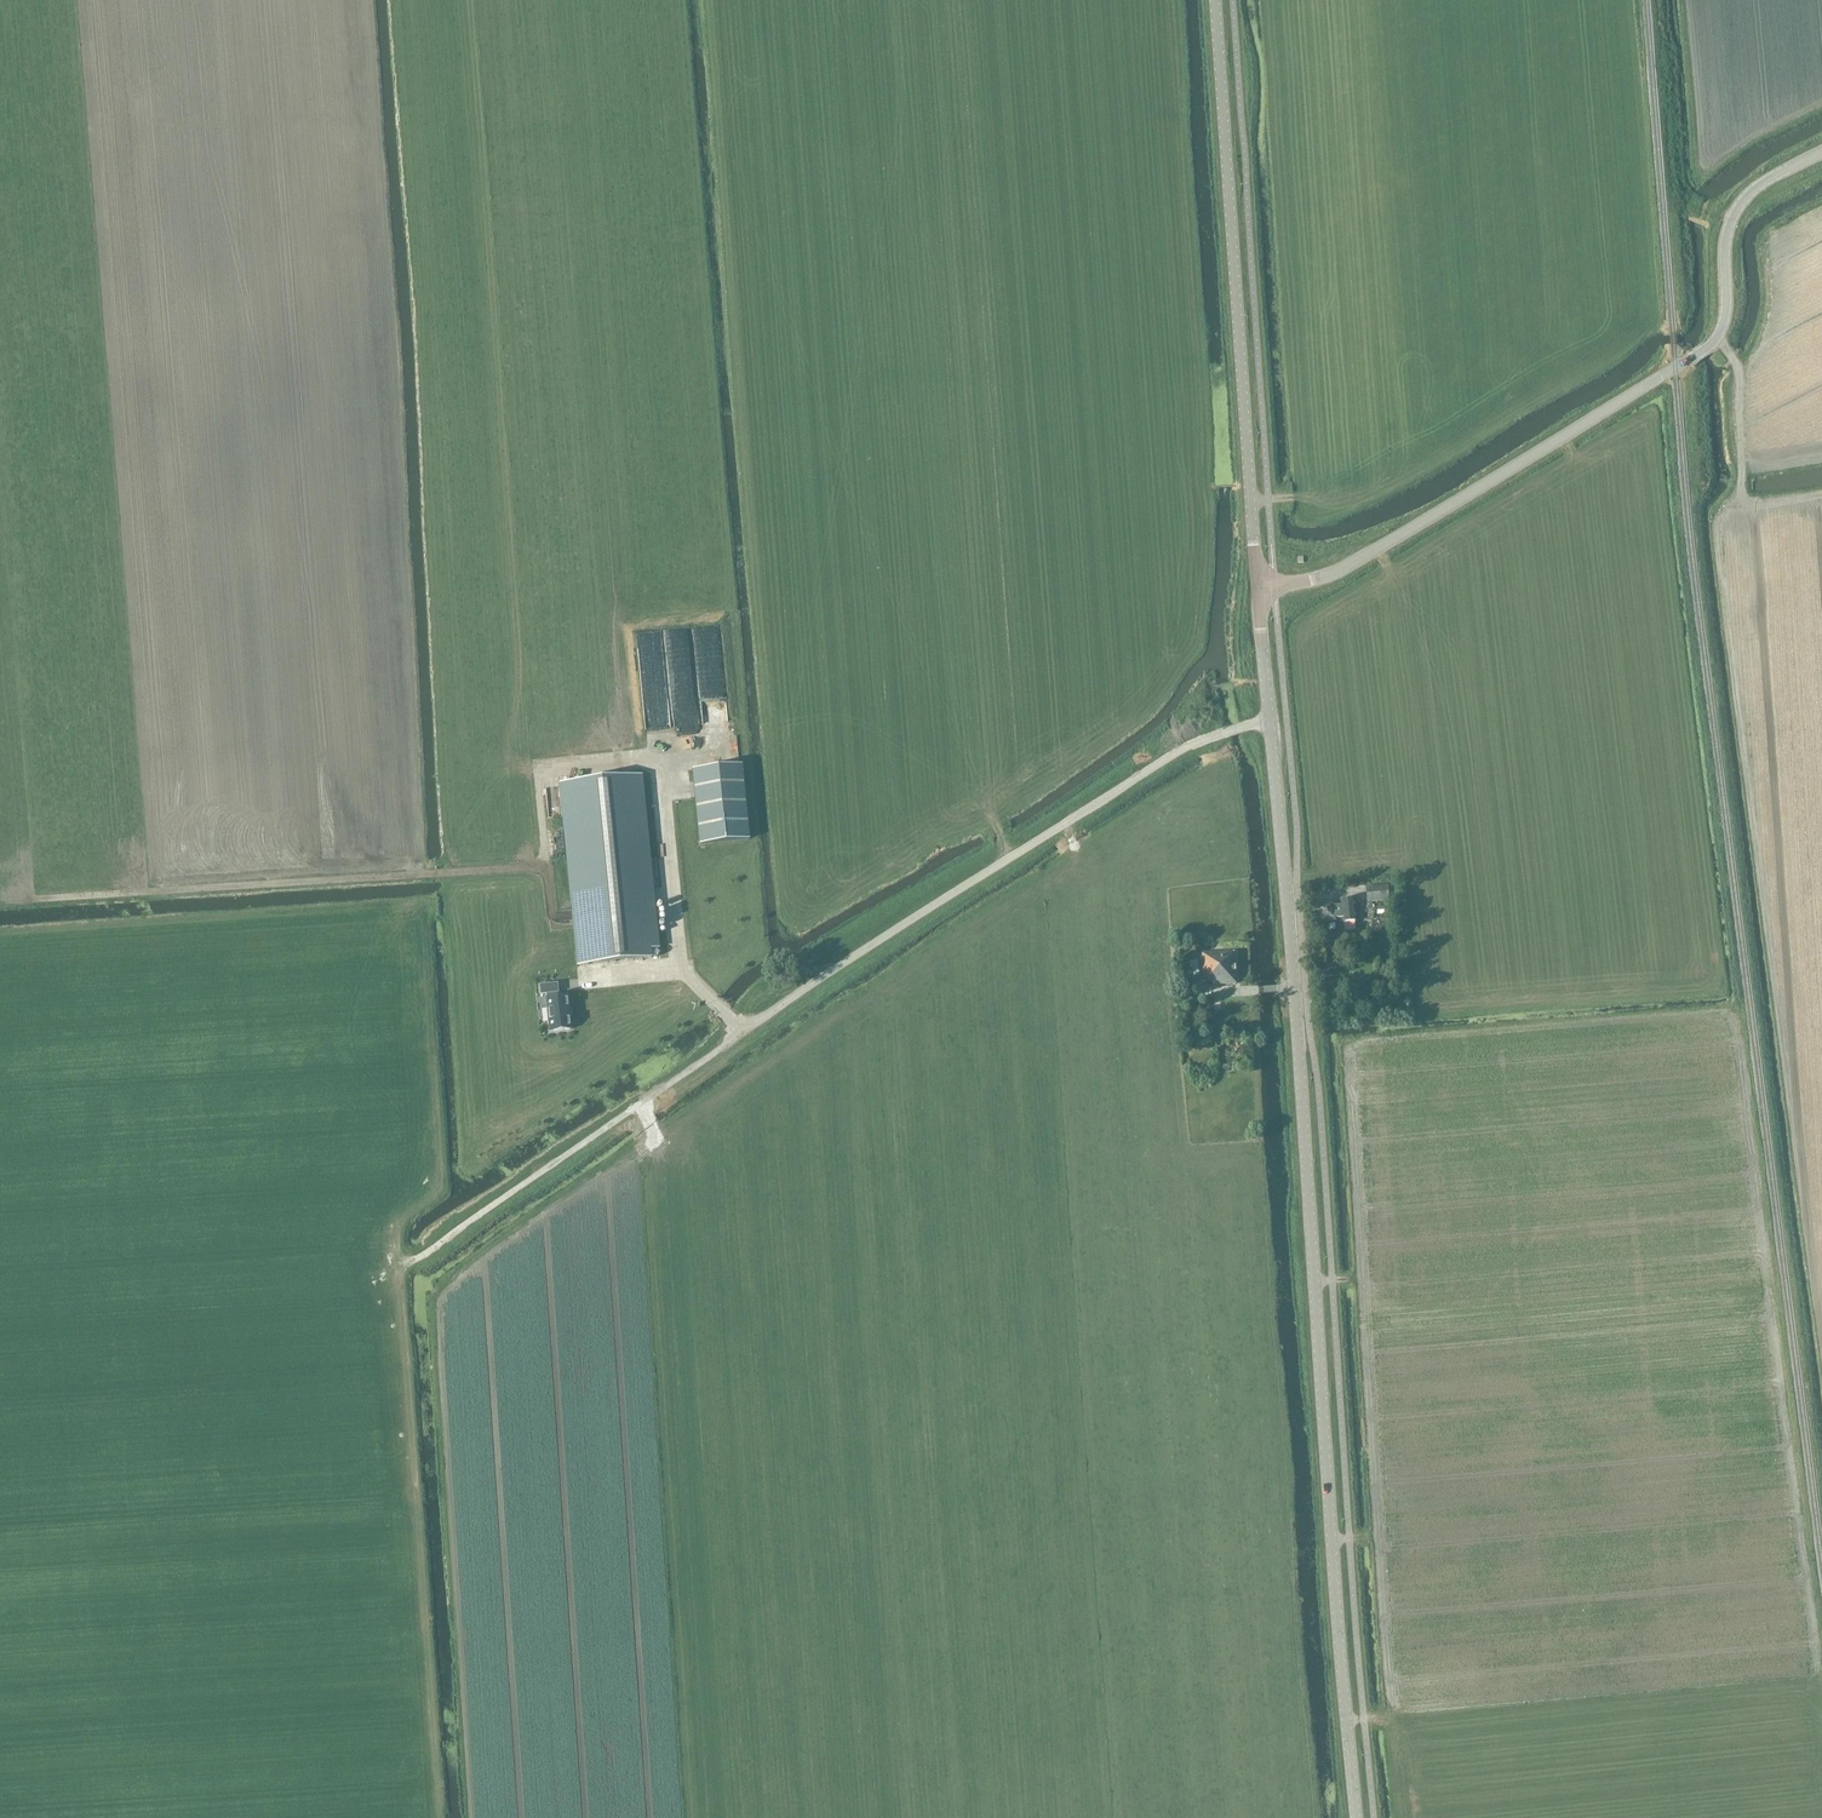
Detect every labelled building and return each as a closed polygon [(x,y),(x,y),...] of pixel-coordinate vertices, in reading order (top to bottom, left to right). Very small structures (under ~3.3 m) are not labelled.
[(1287,554),(1287,563),(1298,563),(1298,554),(1287,554)] [(632,683),(656,682),(656,665),(632,666),(632,683)] [(741,766),(693,771),(700,844),(748,839),(741,766)] [(640,776),(560,784),(578,965),(651,958),(650,949),(656,948),(640,776)] [(1366,888),(1368,902),(1390,900),(1388,886),(1366,888)] [(1315,907),(1314,908),(1314,914),(1316,915),(1316,916),(1317,916),(1317,922),(1326,921),(1326,922),(1337,921),(1336,918),(1342,918),(1343,922),(1344,922),(1345,932),(1355,931),(1355,921),(1357,921),(1355,899),(1341,900),(1341,906),(1335,907),(1335,903),(1325,904),(1325,905),(1315,906),(1315,907)] [(1214,982),(1214,985),(1236,984),(1234,952),(1203,954),(1204,983),(1214,982)] [(572,988),(571,964),(562,964),(562,988),(572,988)] [(557,992),(557,984),(539,985),(540,994),(546,993),(549,1032),(570,1030),(567,996),(557,997),(556,992),(557,992)]
